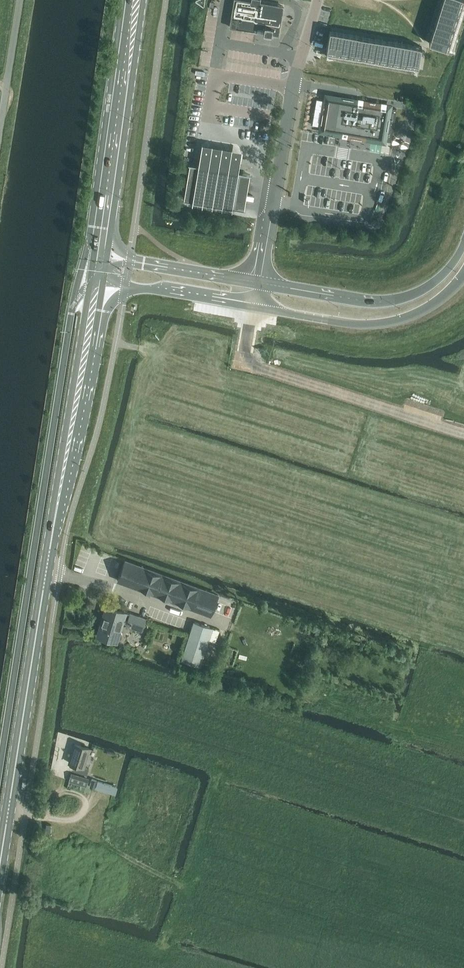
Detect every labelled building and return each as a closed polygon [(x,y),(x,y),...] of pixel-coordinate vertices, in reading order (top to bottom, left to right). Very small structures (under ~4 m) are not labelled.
[(233,8),(230,27),(255,31),(255,32),(266,33),(279,35),(283,6),(259,2),(259,1),(255,0),(251,0),(249,0),(234,0),(233,8)] [(429,43),(448,49),(463,0),(443,0),(429,43)] [(330,31),(327,51),(418,66),(422,47),(330,31)] [(324,97),(319,129),(343,133),(343,136),(357,138),(358,136),(391,141),(397,109),(324,97)] [(239,169),(190,161),(184,198),(233,206),(239,169)] [(125,558),(117,581),(137,589),(145,566),(125,558)] [(145,566),(137,589),(156,595),(164,573),(145,566)] [(164,573),(156,595),(174,602),(183,580),(164,573)] [(183,580),(174,602),(193,609),(201,587),(183,580)] [(201,587),(193,609),(211,616),(219,593),(201,587)] [(142,630),(145,618),(107,606),(98,636),(115,641),(123,618),(128,619),(127,625),(142,630)] [(201,667),(213,628),(193,621),(190,630),(180,660),(201,667)] [(87,775),(89,768),(84,767),(90,748),(75,744),(69,763),(76,765),(74,771),(87,775)] [(88,778),(71,772),(69,780),(86,785),(88,778)] [(98,779),(92,778),(90,786),(96,787),(98,779)] [(118,785),(98,779),(96,787),(116,793),(118,785)]
